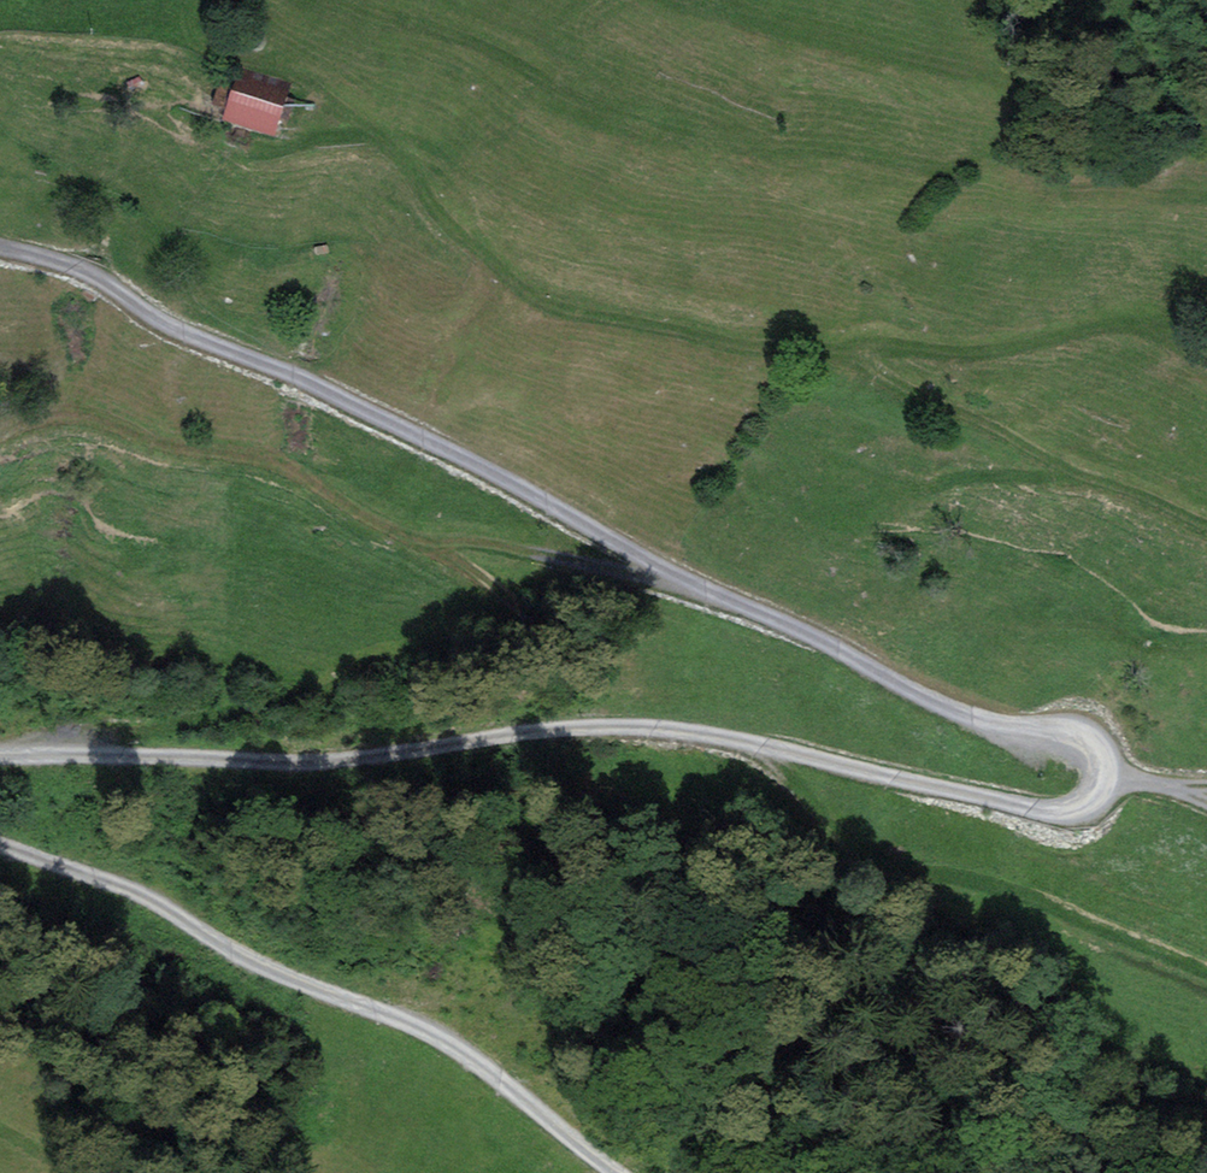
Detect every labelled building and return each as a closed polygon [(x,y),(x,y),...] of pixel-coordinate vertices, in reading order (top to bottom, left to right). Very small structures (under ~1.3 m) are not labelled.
[(293,86),(232,70),(218,123),(279,139),(293,86)]
